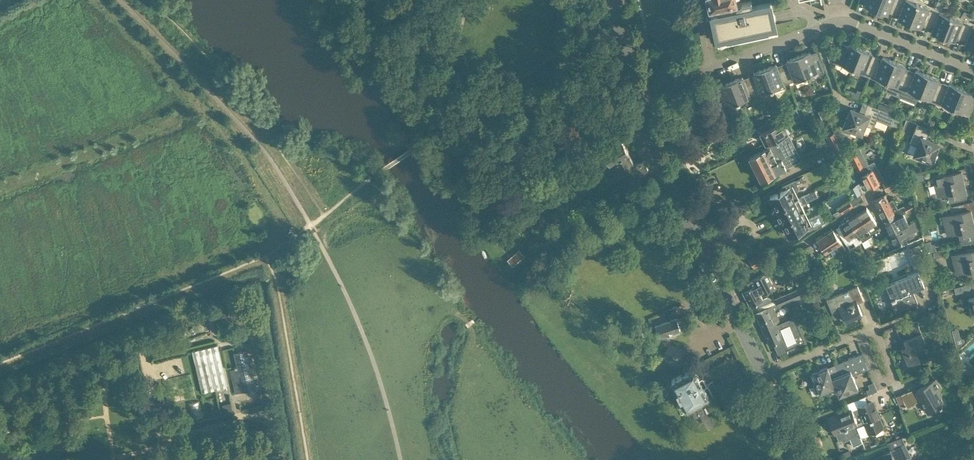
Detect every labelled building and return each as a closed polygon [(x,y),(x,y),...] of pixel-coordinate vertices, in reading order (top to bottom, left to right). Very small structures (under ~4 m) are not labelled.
[(707,7),(709,6),(710,9),(717,7),(737,3),(736,0),(706,0),(707,7)] [(778,35),(776,25),(776,24),(774,18),(775,17),(775,16),(775,15),(775,14),(774,13),(773,12),(771,2),(762,4),(758,5),(752,6),(751,1),(752,1),(752,0),(737,3),(717,7),(719,13),(711,15),(713,25),(713,26),(713,27),(713,28),(713,29),(714,29),(714,30),(715,30),(716,39),(718,48),(778,35)] [(880,0),(860,0),(866,2),(865,4),(871,7),(876,9),(880,0)] [(899,0),(880,0),(876,9),(881,11),(887,13),(888,11),(894,13),(899,0)] [(918,0),(899,0),(894,13),(899,16),(898,18),(905,20),(905,21),(909,23),(918,0)] [(935,8),(927,5),(921,0),(918,0),(909,23),(914,25),(914,24),(921,27),(922,24),(927,27),(935,8)] [(942,11),(943,1),(941,0),(937,0),(935,8),(927,27),(933,29),(932,31),(938,34),(943,36),(952,12),(942,11)] [(964,9),(958,16),(953,12),(952,12),(943,36),(948,38),(948,37),(954,40),(955,38),(960,40),(968,21),(972,12),(964,9)] [(968,21),(960,40),(966,42),(965,44),(972,47),(971,47),(973,49),(973,23),(968,21)] [(851,71),(861,47),(856,45),(856,46),(850,43),(849,45),(843,43),(835,62),(843,65),(851,71)] [(869,75),(877,56),(871,54),(872,52),(866,49),(861,47),(851,71),(861,72),(869,75)] [(823,68),(817,51),(810,53),(810,51),(804,53),(798,55),(807,79),(820,74),(818,70),(823,68)] [(807,79),(798,55),(793,57),(787,60),(788,62),(782,64),(789,82),(795,80),(796,83),(807,79)] [(885,84),(894,60),(890,58),(889,59),(883,56),(882,58),(877,56),(869,75),(877,78),(885,84)] [(900,94),(910,69),(904,67),(905,65),(899,63),(899,62),(894,60),(885,84),(883,88),(900,94)] [(789,82),(782,64),(777,66),(776,64),(770,66),(770,65),(765,67),(774,91),(786,86),(785,84),(789,82)] [(774,91),(765,67),(759,69),(759,70),(754,72),(754,74),(749,76),(756,95),(761,93),(762,96),(774,91)] [(918,98),(928,74),(923,72),(916,70),(916,72),(910,69),(900,94),(917,101),(918,98)] [(936,102),(943,83),(938,81),(939,79),(932,76),(933,75),(928,74),(918,98),(928,99),(936,102)] [(756,95),(749,76),(743,78),(743,76),(737,79),(737,78),(731,80),(740,104),(753,99),(752,96),(756,95)] [(740,104),(731,80),(726,82),(726,83),(720,85),(721,87),(715,89),(722,107),(727,105),(729,108),(740,104)] [(951,111),(961,87),(956,85),(956,86),(950,83),(949,85),(943,83),(936,102),(943,105),(951,111)] [(973,104),(973,95),(971,94),(972,92),(966,89),(961,87),(951,111),(952,111),(961,112),(970,115),(973,104)] [(835,99),(833,93),(820,98),(822,104),(835,99)] [(886,111),(880,109),(868,103),(864,113),(851,108),(847,116),(843,126),(863,134),(867,125),(873,127),(877,118),(892,124),(895,114),(890,112),(886,111)] [(776,123),(760,131),(766,143),(766,144),(767,143),(786,133),(794,129),(789,119),(798,113),(796,108),(787,112),(774,119),(776,123)] [(828,116),(824,109),(821,110),(822,111),(817,113),(820,119),(828,116)] [(763,115),(757,117),(760,125),(766,123),(763,115)] [(940,143),(926,138),(930,129),(918,123),(910,142),(917,144),(913,154),(933,162),(937,152),(936,151),(940,143)] [(768,147),(750,156),(761,179),(761,178),(764,184),(774,179),(771,173),(775,171),(775,172),(787,166),(801,158),(789,134),(787,135),(786,133),(767,143),(768,147)] [(601,144),(581,161),(585,166),(595,161),(602,170),(610,163),(629,153),(628,151),(629,150),(626,146),(625,147),(622,140),(605,149),(601,144)] [(835,147),(830,150),(831,152),(833,158),(834,158),(844,152),(841,146),(838,140),(832,142),(835,147)] [(699,155),(695,146),(684,151),(688,160),(699,155)] [(860,169),(862,174),(869,186),(878,181),(884,178),(880,170),(878,171),(873,160),(868,163),(859,146),(847,151),(856,171),(860,169)] [(839,165),(850,160),(846,152),(836,158),(839,165)] [(635,165),(635,164),(629,153),(610,163),(612,166),(607,169),(614,181),(623,173),(623,174),(629,169),(635,165)] [(628,183),(648,167),(644,159),(635,164),(635,165),(629,169),(623,174),(628,183)] [(964,178),(967,177),(965,169),(936,176),(938,183),(935,184),(938,195),(948,193),(950,201),(966,198),(965,192),(967,191),(964,178)] [(900,175),(888,181),(891,189),(904,183),(900,175)] [(614,202),(629,190),(623,182),(613,191),(608,194),(614,202)] [(770,196),(776,209),(798,198),(795,190),(798,189),(797,186),(800,184),(800,182),(796,184),(796,183),(790,186),(770,196)] [(861,194),(865,191),(859,182),(850,187),(856,196),(860,193),(861,194)] [(861,194),(860,193),(856,196),(850,200),(853,205),(858,202),(863,199),(861,194)] [(898,208),(895,202),(893,199),(889,201),(886,194),(874,199),(879,210),(884,221),(887,220),(888,222),(904,214),(903,213),(907,212),(904,206),(903,205),(898,208)] [(804,196),(798,198),(776,209),(774,210),(781,223),(783,223),(783,222),(803,212),(805,211),(801,203),(807,201),(804,196)] [(853,205),(850,200),(838,207),(842,212),(848,209),(853,205)] [(945,223),(947,234),(963,230),(964,233),(966,243),(973,241),(973,231),(973,222),(973,217),(973,206),(973,200),(952,205),(954,213),(945,215),(947,222),(945,223)] [(915,207),(912,202),(904,206),(907,212),(915,208),(915,207)] [(876,222),(867,207),(858,213),(867,227),(876,222)] [(807,219),(803,212),(783,222),(783,223),(789,235),(808,226),(809,229),(824,221),(820,213),(807,219)] [(867,227),(858,213),(849,219),(858,233),(863,230),(866,235),(870,232),(867,227)] [(904,214),(888,222),(885,223),(891,234),(909,224),(904,214)] [(858,233),(849,219),(839,225),(840,225),(836,228),(841,235),(846,244),(853,240),(855,243),(861,239),(858,233)] [(914,235),(909,224),(891,234),(896,244),(914,235)] [(841,235),(836,228),(833,229),(817,239),(825,253),(838,245),(842,253),(847,250),(838,237),(841,235)] [(866,247),(876,241),(873,235),(863,241),(866,247)] [(910,247),(909,248),(910,248),(917,267),(925,263),(920,243),(910,247)] [(751,251),(757,260),(767,255),(761,245),(751,251)] [(816,254),(810,245),(799,252),(805,261),(816,254)] [(955,254),(956,261),(954,262),(957,273),(972,269),(973,272),(973,249),(955,254)] [(893,289),(889,290),(897,309),(914,303),(916,309),(917,309),(910,291),(924,285),(931,282),(926,270),(919,272),(919,271),(891,282),(893,289)] [(761,294),(768,290),(766,287),(773,284),(766,271),(748,283),(750,287),(742,291),(750,306),(753,305),(764,299),(761,294)] [(776,310),(780,308),(780,307),(801,299),(800,297),(806,294),(803,286),(773,299),(768,297),(764,299),(753,305),(756,312),(755,312),(770,344),(773,343),(778,353),(781,354),(807,342),(795,314),(780,320),(776,310)] [(862,313),(858,302),(864,300),(858,286),(827,299),(835,318),(843,315),(845,321),(862,313)] [(680,330),(676,318),(655,325),(659,336),(680,330)] [(917,320),(900,326),(907,345),(902,347),(909,364),(921,359),(916,347),(926,343),(917,320)] [(228,386),(218,344),(190,351),(190,354),(193,353),(202,392),(228,386)] [(256,388),(247,349),(234,352),(238,368),(230,369),(234,385),(241,384),(243,391),(247,391),(256,388)] [(839,375),(832,378),(835,386),(839,395),(858,387),(853,375),(860,372),(868,368),(865,361),(857,365),(853,356),(838,362),(835,364),(839,375)] [(839,375),(835,364),(812,373),(815,382),(813,383),(818,393),(835,386),(832,378),(839,375)] [(708,395),(694,367),(672,378),(688,410),(710,400),(708,395)] [(945,402),(938,391),(941,389),(936,379),(916,390),(917,392),(915,393),(913,389),(901,394),(906,405),(905,405),(905,407),(906,406),(907,407),(916,404),(914,399),(920,397),(929,412),(940,405),(941,406),(943,405),(942,404),(945,402)] [(847,403),(851,411),(860,434),(861,436),(882,427),(872,402),(868,404),(865,396),(847,403)] [(860,434),(851,411),(831,419),(836,431),(837,431),(842,441),(860,434)] [(896,423),(903,420),(900,414),(893,417),(896,423)] [(910,454),(903,438),(892,443),(895,448),(882,455),(881,454),(869,459),(870,459),(898,459),(910,454)] [(945,459),(964,459),(954,450),(945,459)]
